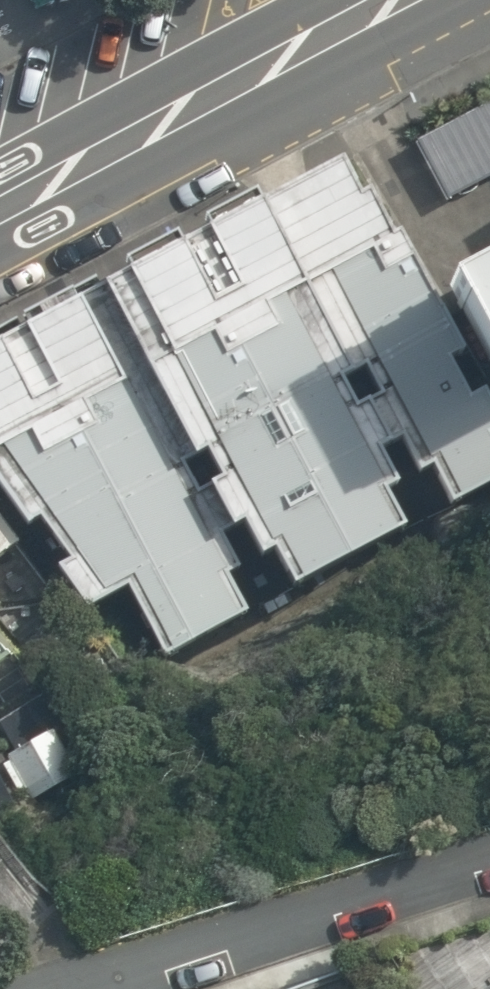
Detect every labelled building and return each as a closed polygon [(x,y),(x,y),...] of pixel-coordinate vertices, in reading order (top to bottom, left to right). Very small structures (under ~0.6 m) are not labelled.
[(415,139),(445,197),(489,174),(489,100),(415,139)] [(387,220),(379,224),(355,179),(343,185),(326,154),(248,196),(342,368),(356,361),(371,389),(358,396),(380,437),(391,431),(412,468),(421,463),(442,500),(489,474),(489,448),(481,432),(489,427),(489,410),(475,383),(460,391),(439,353),(455,344),(387,220)] [(342,368),(248,196),(241,184),(190,210),(193,217),(166,232),(163,224),(110,252),(115,260),(90,277),(184,452),(195,446),(209,472),(198,477),(218,521),(230,514),(246,549),(259,543),(279,579),(392,518),(371,482),(385,476),(367,444),(380,437),(358,396),(345,404),(329,376),(342,368)] [(416,257),(487,389),(489,387),(489,217),(416,257)] [(90,277),(0,326),(0,498),(16,520),(30,513),(60,553),(48,560),(79,604),(117,582),(157,652),(239,607),(216,568),(231,561),(212,525),(218,521),(198,477),(188,481),(174,458),(184,452),(90,277)] [(13,536),(0,519),(0,546),(13,536)]
